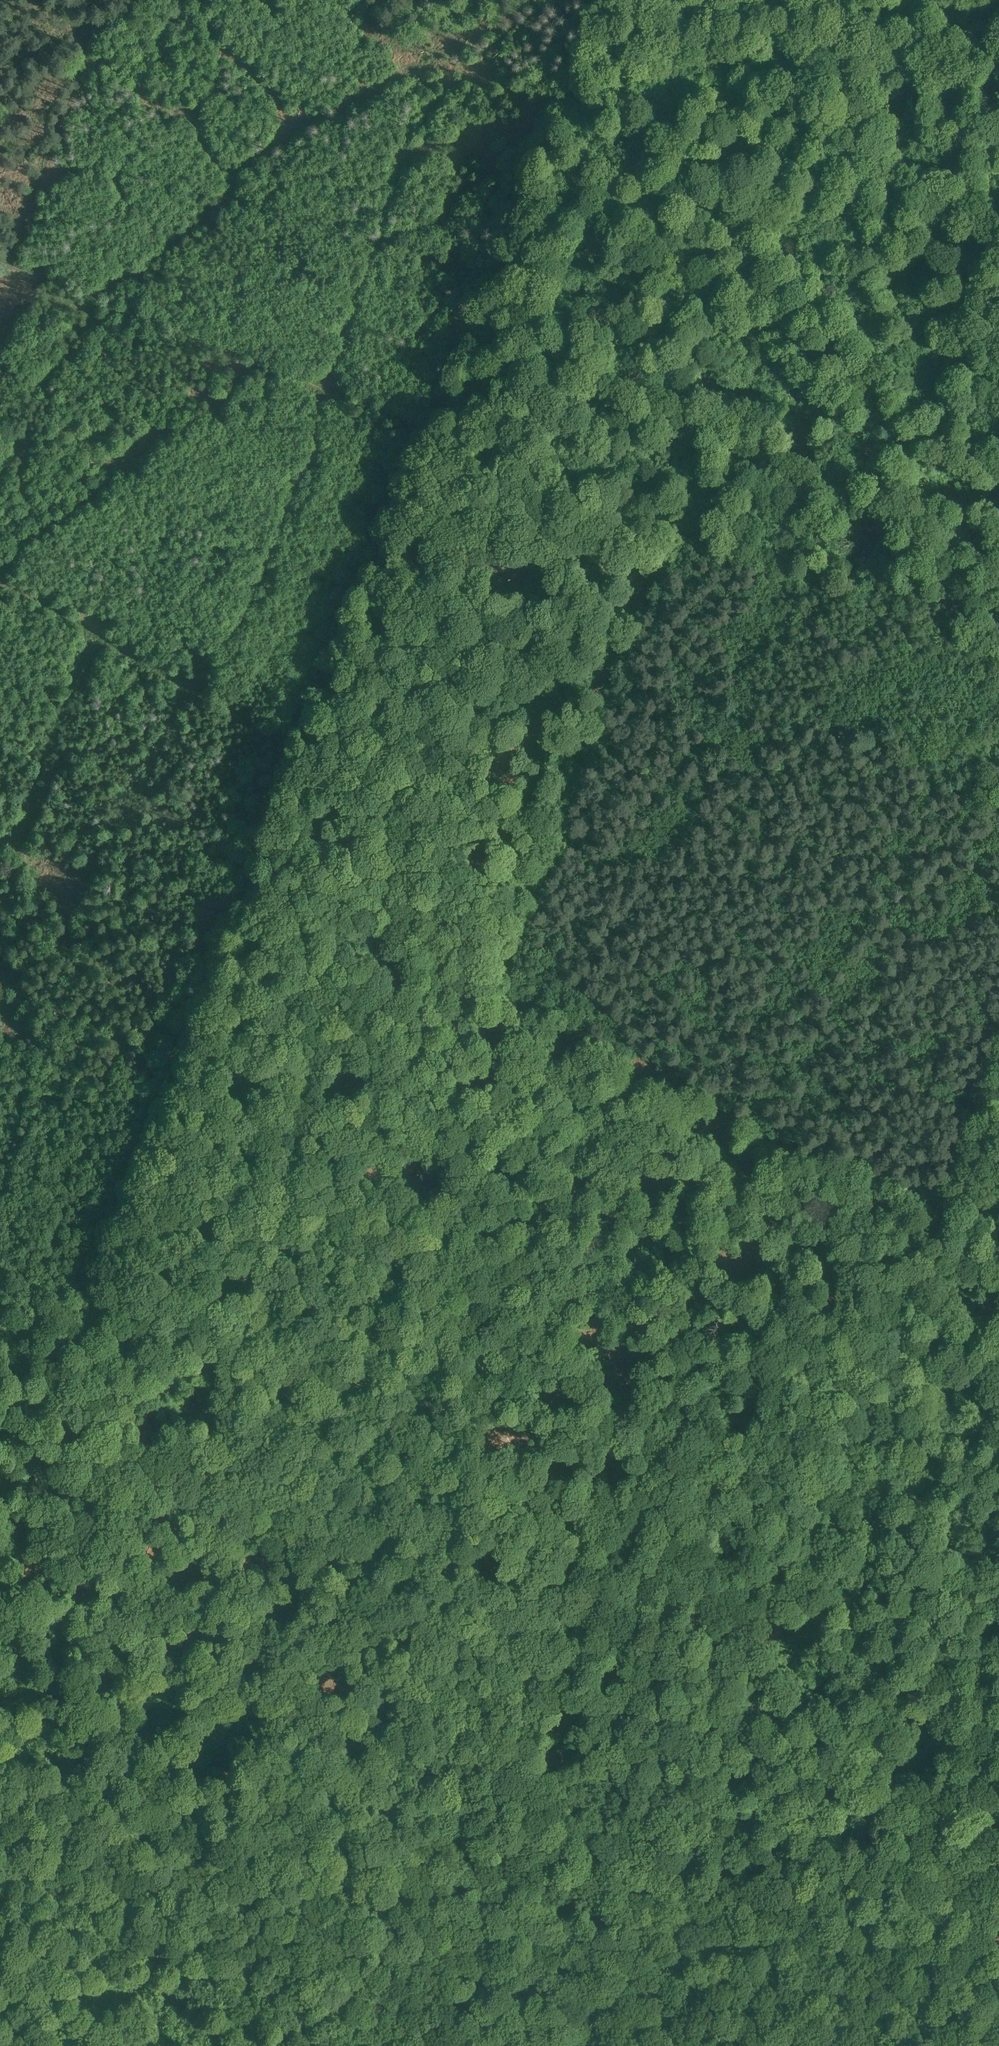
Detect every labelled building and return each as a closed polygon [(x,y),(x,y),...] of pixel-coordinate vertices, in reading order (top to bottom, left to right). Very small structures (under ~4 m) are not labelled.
[(138,1540),(132,1531),(122,1537),(128,1546),(138,1540)]
